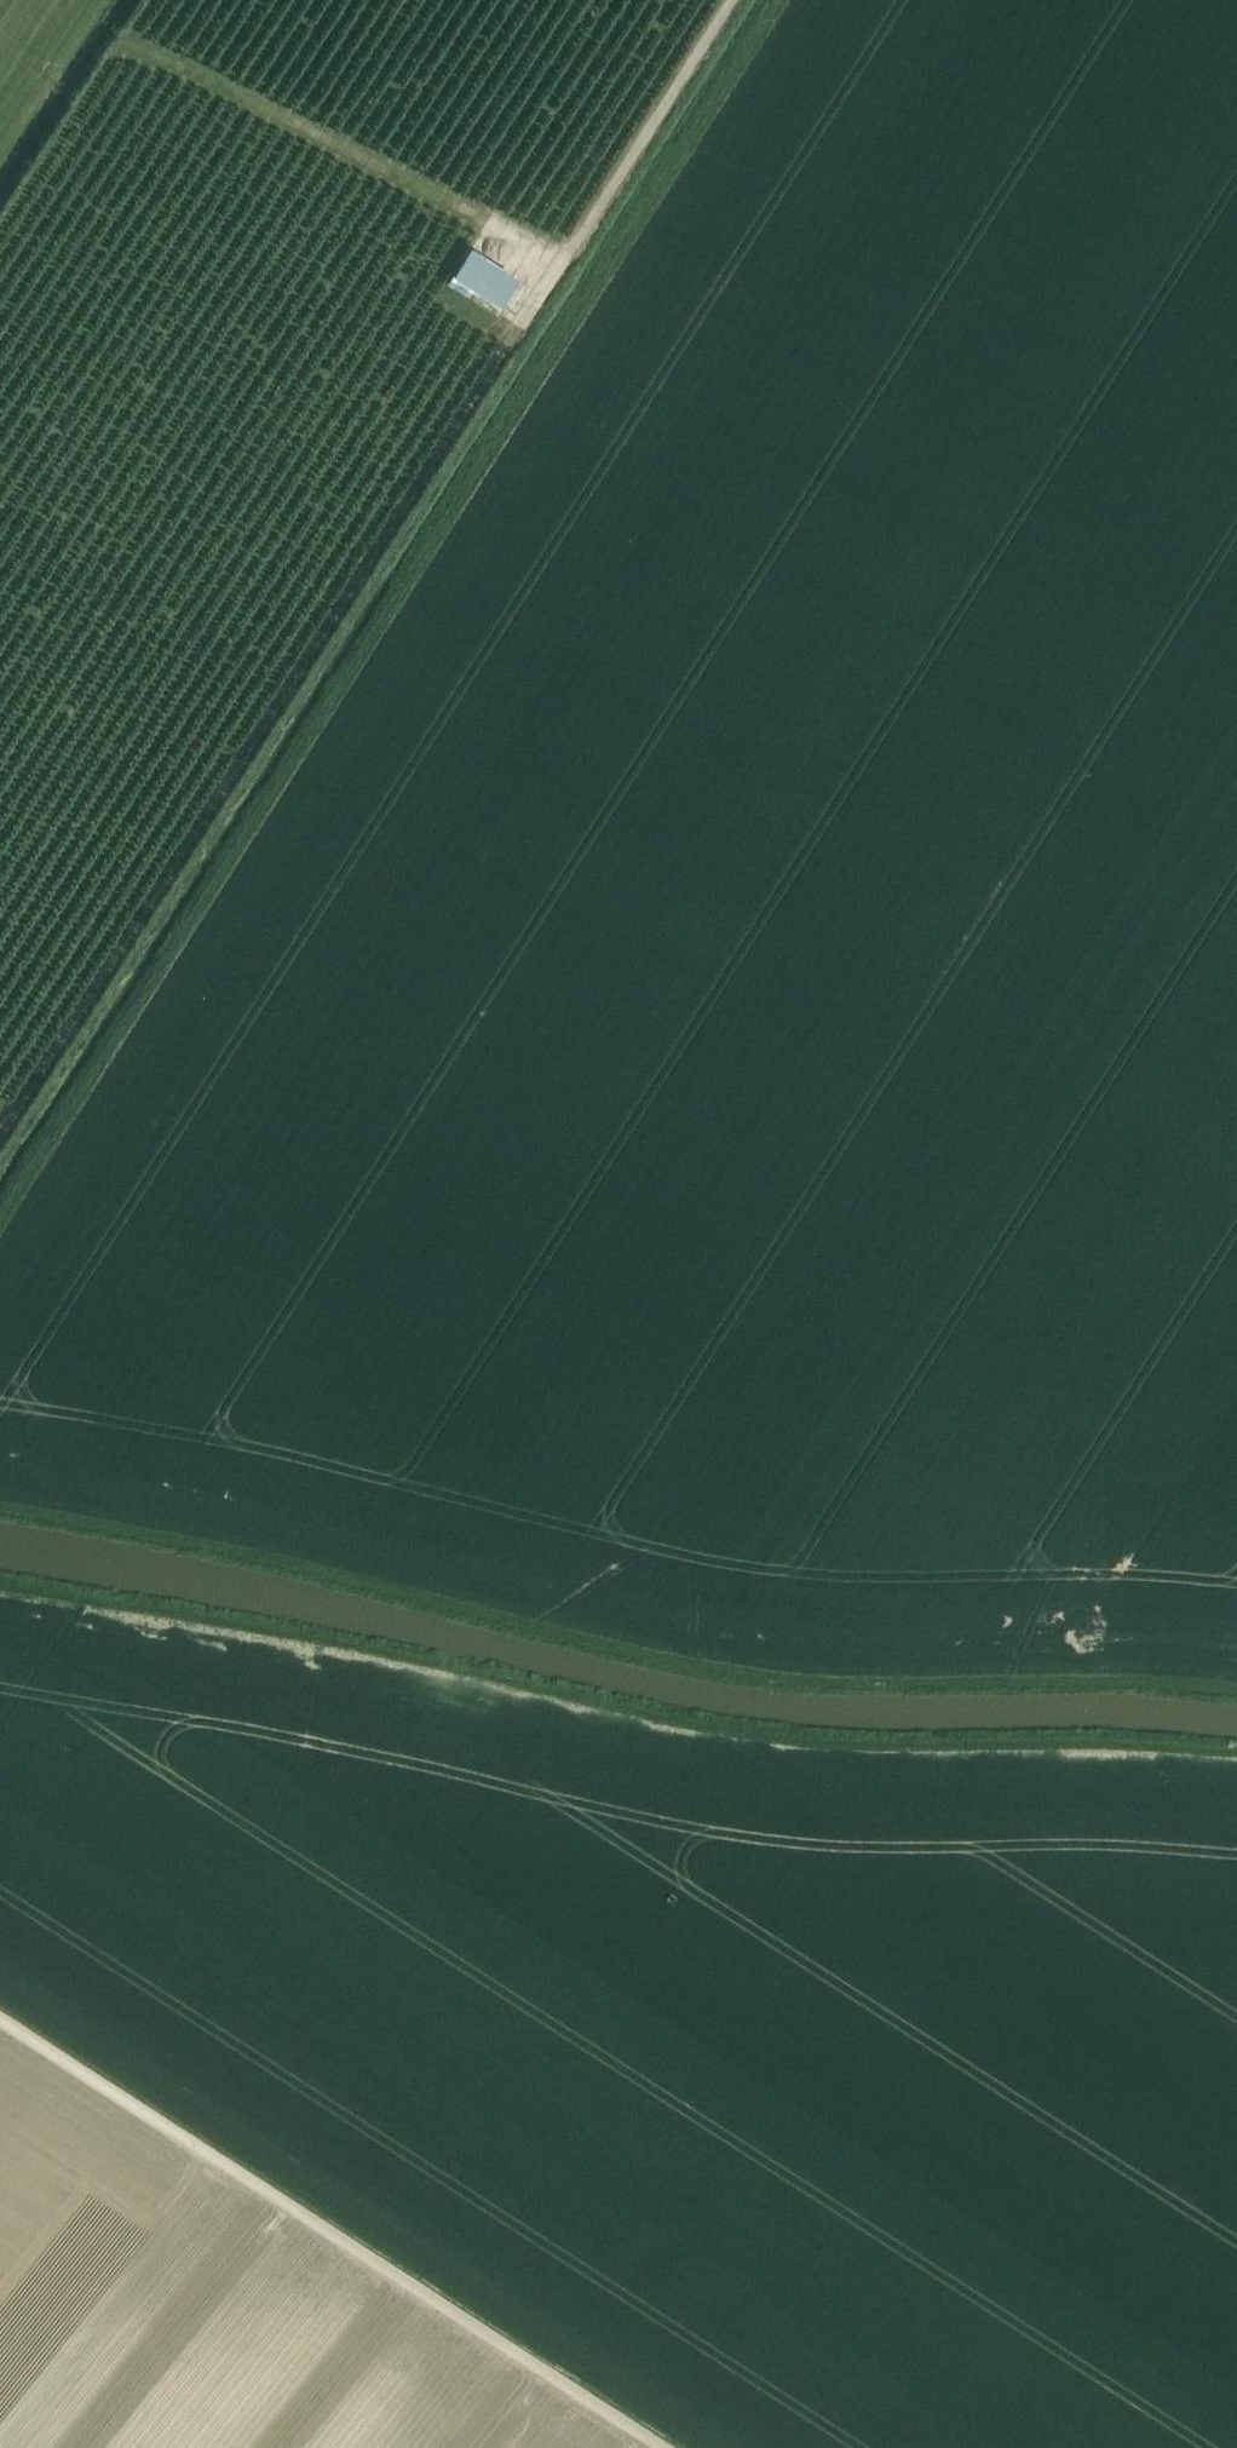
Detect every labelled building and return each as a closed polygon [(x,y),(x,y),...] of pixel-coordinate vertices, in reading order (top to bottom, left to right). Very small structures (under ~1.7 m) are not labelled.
[(521,274),(471,243),(448,279),(496,311),(521,274)]
